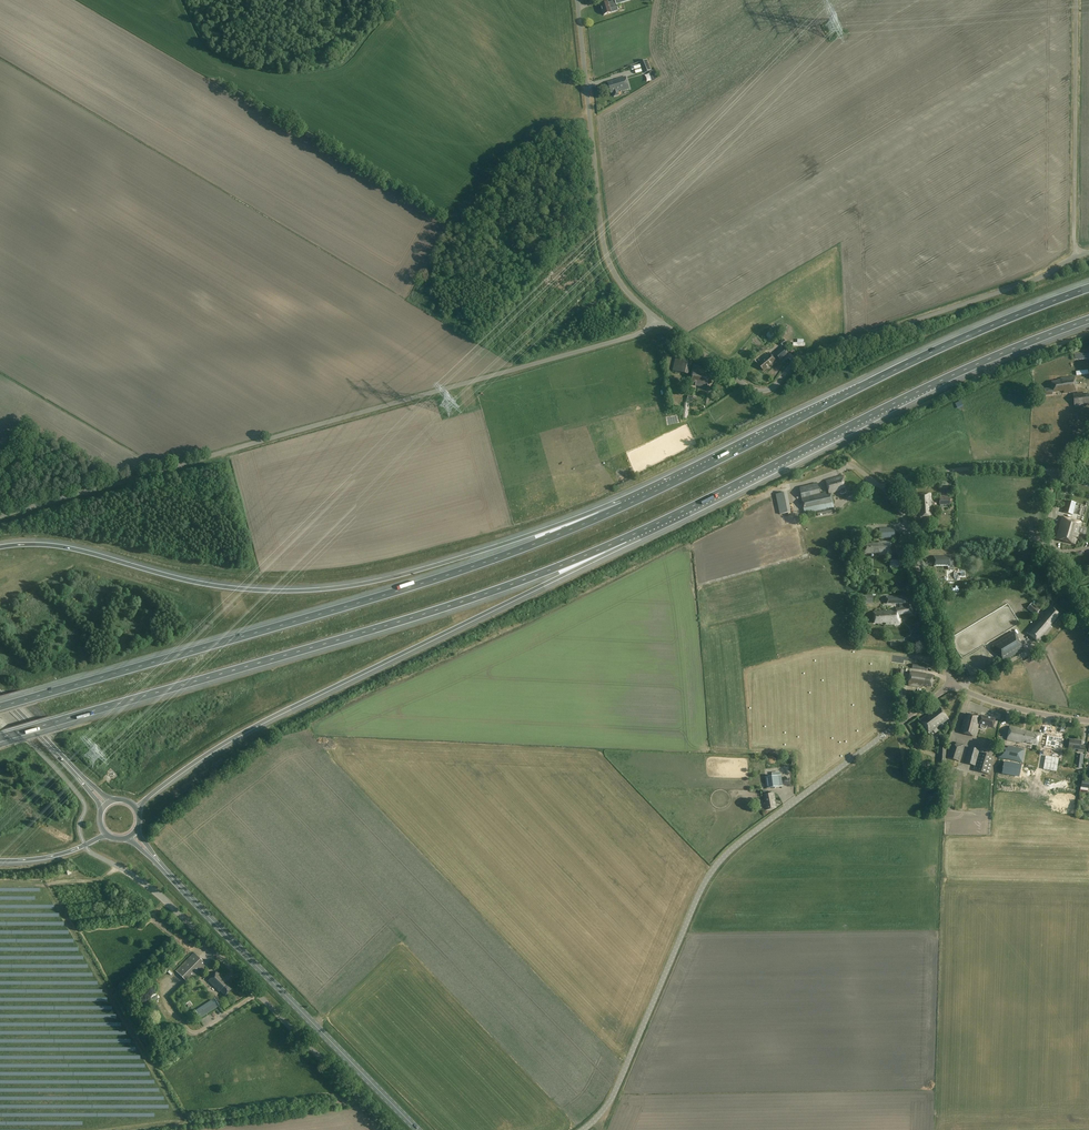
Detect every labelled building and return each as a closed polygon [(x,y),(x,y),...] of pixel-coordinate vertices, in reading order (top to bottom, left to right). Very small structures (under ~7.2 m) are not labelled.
[(615,1),(609,3),(609,2),(601,5),(604,15),(612,13),(612,12),(618,10),(617,5),(632,0),(615,0),(615,1)] [(651,70),(647,60),(640,63),(644,73),(651,70)] [(629,89),(626,77),(616,80),(617,81),(611,82),(611,83),(608,83),(611,93),(613,92),(615,97),(619,95),(618,91),(621,91),(621,92),(629,89)] [(781,332),(780,330),(778,332),(777,331),(772,336),(774,338),(781,332)] [(788,356),(781,348),(774,354),(781,361),(788,356)] [(776,362),(769,353),(762,359),(763,360),(758,364),(764,371),(770,366),(771,367),(776,362)] [(691,359),(686,357),(685,360),(676,358),(673,371),(688,375),(691,359)] [(710,371),(693,368),(690,384),(696,384),(696,386),(708,388),(710,371)] [(1076,392),(1074,377),(1060,379),(1060,380),(1057,380),(1057,381),(1051,382),(1052,388),(1040,390),(1041,396),(1053,395),(1053,393),(1064,391),(1064,393),(1076,392)] [(1073,397),(1074,408),(1088,406),(1088,395),(1073,397)] [(845,488),(842,476),(836,478),(835,479),(825,481),(828,494),(838,491),(838,490),(845,488)] [(820,494),(817,483),(799,488),(801,498),(820,494)] [(791,512),(787,493),(776,495),(780,515),(791,512)] [(826,496),(825,493),(801,498),(805,514),(817,512),(818,516),(835,513),(834,508),(832,495),(826,496)] [(931,501),(931,494),(919,494),(919,502),(919,517),(932,516),(932,509),(931,509),(931,501)] [(951,505),(950,498),(939,498),(940,507),(944,507),(943,505),(951,505)] [(602,509),(617,503),(615,500),(601,505),(602,509)] [(1087,507),(1067,501),(1063,513),(1065,513),(1064,517),(1062,516),(1056,539),(1075,545),(1076,541),(1077,541),(1077,538),(1079,539),(1084,522),(1083,522),(1087,507)] [(895,539),(895,528),(880,529),(880,540),(880,542),(879,542),(879,544),(864,544),(865,554),(879,554),(879,556),(891,555),(891,542),(884,542),(884,539),(895,539)] [(932,564),(931,567),(946,568),(946,582),(960,582),(960,579),(965,579),(965,571),(951,571),(951,563),(949,563),(949,557),(932,556),(932,561),(933,561),(932,565),(932,564)] [(900,557),(889,557),(889,569),(900,569),(900,557)] [(908,604),(908,596),(887,597),(887,604),(898,604),(900,604),(900,608),(896,609),(896,610),(885,611),(874,611),(874,623),(886,623),(886,625),(901,623),(900,619),(899,619),(899,615),(912,613),(911,607),(909,607),(909,606),(906,607),(906,604),(908,604)] [(1040,610),(1032,603),(1027,609),(1035,616),(1040,610)] [(1060,614),(1052,607),(1041,620),(1039,618),(1027,633),(1038,643),(1052,627),(1050,626),(1060,614)] [(1024,649),(1014,632),(993,645),(1003,662),(1024,649)] [(926,674),(911,672),(908,686),(922,688),(925,686),(932,687),(933,676),(926,675),(926,674)] [(948,720),(939,707),(920,721),(929,734),(933,731),(935,734),(939,731),(937,728),(948,720)] [(978,725),(980,718),(966,714),(961,733),(975,737),(978,725)] [(981,715),(980,718),(978,725),(980,726),(980,728),(980,729),(985,730),(986,730),(986,727),(993,729),(995,719),(981,715)] [(1021,729),(1009,727),(1006,741),(1023,744),(1023,742),(1037,745),(1039,735),(1021,731),(1021,729)] [(1047,736),(1045,746),(1054,748),(1054,749),(1060,750),(1062,739),(1047,736)] [(1081,741),(1070,740),(1068,749),(1078,750),(1078,752),(1084,752),(1085,746),(1081,746),(1081,741)] [(964,745),(956,743),(955,746),(951,745),(947,758),(959,762),(964,745)] [(1025,750),(1007,746),(1006,749),(1000,748),(998,757),(1022,763),(1025,750)] [(979,751),(969,748),(965,763),(975,766),(973,770),(989,775),(994,757),(979,752),(979,751)] [(1045,756),(1043,770),(1056,772),(1058,758),(1045,756)] [(1003,763),(1001,775),(1014,778),(1017,766),(1003,763)] [(782,786),(781,776),(765,778),(767,788),(782,786)] [(1082,783),(1081,793),(1088,794),(1088,784),(1082,783)] [(775,800),(773,792),(763,794),(765,811),(775,809),(774,800),(775,800)] [(207,965),(194,953),(176,971),(188,984),(207,965)] [(225,980),(217,972),(208,981),(219,992),(220,991),(225,996),(232,989),(225,981),(225,980)] [(182,983),(179,985),(174,989),(176,991),(183,985),(182,983)] [(219,1006),(214,998),(195,1011),(200,1019),(219,1006)]
